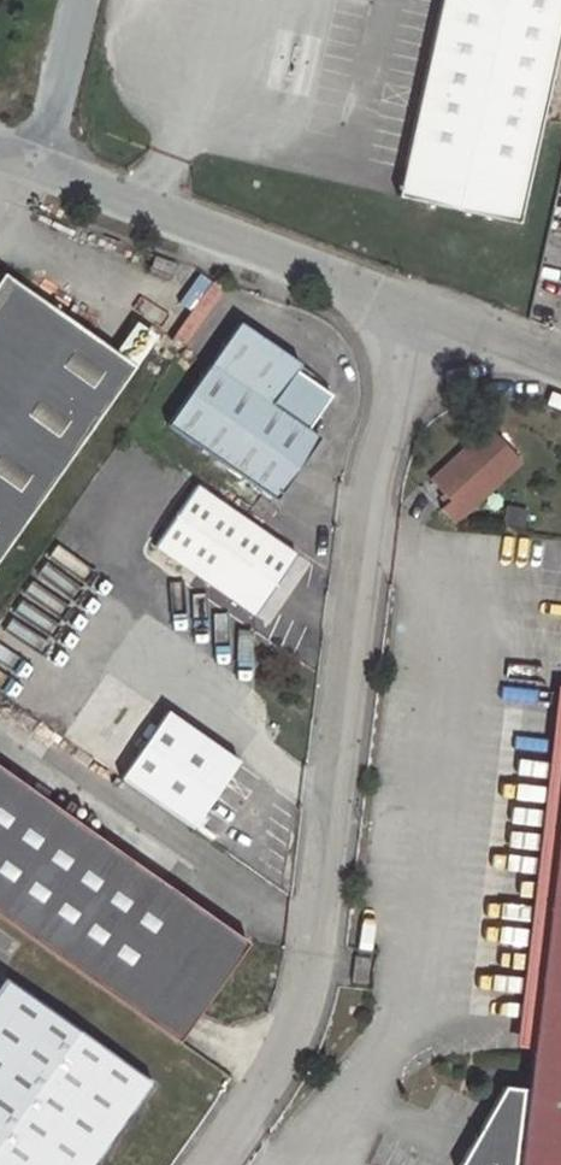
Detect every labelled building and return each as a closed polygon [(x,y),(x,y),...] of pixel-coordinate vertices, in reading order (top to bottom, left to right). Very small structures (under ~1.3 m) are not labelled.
[(403,173),(425,178),(419,208),(518,230),(560,33),(560,0),(441,0),(403,173)] [(425,178),(403,173),(396,203),(419,208),(425,178)] [(140,375),(115,358),(2,281),(0,284),(0,566),(140,375)] [(140,322),(115,358),(140,375),(165,340),(140,322)] [(290,366),(230,326),(161,430),(266,501),(310,437),(299,428),(322,394),(287,373),(290,366)] [(523,468),(493,437),(439,488),(450,502),(441,511),(458,531),(523,468)] [(262,619),(302,557),(272,538),(199,489),(157,552),(262,619)] [(168,715),(122,781),(194,832),(240,765),(168,715)] [(0,768),(0,918),(184,1048),(206,1016),(252,949),(0,768)] [(535,1045),(463,1164),(560,1164),(560,828),(535,1045)] [(352,954),(348,983),(368,985),(370,956),(352,954)] [(5,980),(0,986),(0,1164),(100,1164),(156,1087),(5,980)]
